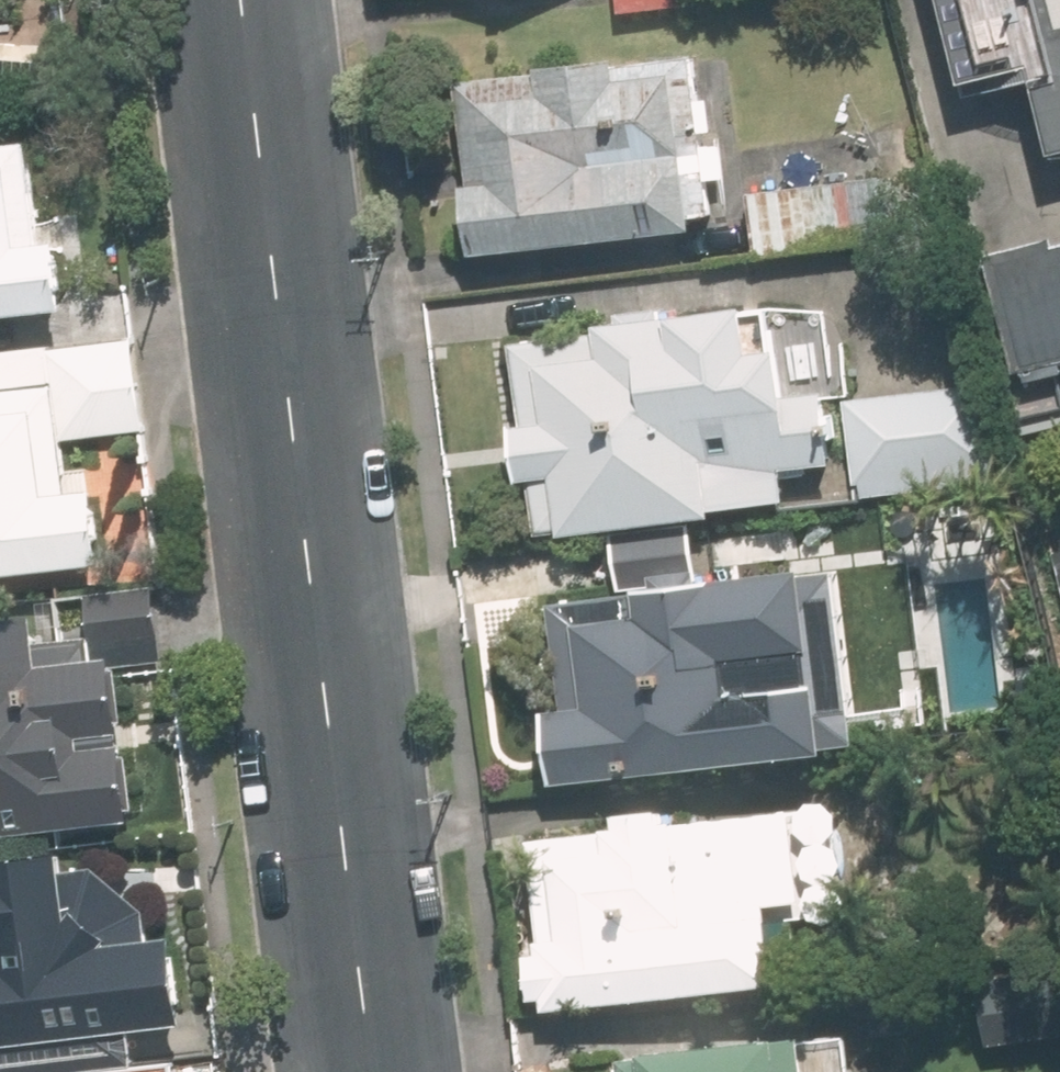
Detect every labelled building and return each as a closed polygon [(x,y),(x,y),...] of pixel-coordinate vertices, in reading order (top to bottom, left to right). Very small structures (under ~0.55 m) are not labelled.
[(621,13),(701,4),(701,0),(619,0),(621,13)] [(1059,151),(1059,12),(1057,0),(947,0),(968,98),(1044,81),(1059,151)] [(456,79),(476,252),(721,225),(701,54),(626,62),(626,54),(545,64),(546,69),(456,79)] [(72,307),(64,239),(45,241),(34,138),(0,142),(0,315),(72,307)] [(896,239),(888,174),(749,192),(758,257),(896,239)] [(1021,371),(1059,362),(1059,234),(992,250),(1021,371)] [(535,477),(542,531),(563,528),(563,532),(719,513),(719,508),(793,499),(789,468),(842,461),(833,387),(800,391),(794,343),(764,347),(759,303),(603,322),(604,329),(516,340),(527,423),(521,423),(528,477),(535,477)] [(111,562),(102,486),(72,490),(67,441),(151,431),(140,334),(0,350),(0,574),(111,562)] [(995,380),(846,397),(856,485),(1005,468),(995,380)] [(549,709),(558,781),(838,749),(837,744),(869,740),(847,561),(701,578),(694,520),(611,529),(619,592),(557,599),(570,706),(549,709)] [(124,664),(164,660),(156,584),(88,591),(93,633),(50,638),(47,610),(0,615),(0,835),(140,820),(124,664)] [(549,996),(551,1009),(791,980),(781,902),(817,897),(806,805),(671,821),(669,805),(620,811),(622,827),(530,838),(544,949),(530,951),(536,998),(549,996)] [(0,856),(0,1071),(51,1071),(195,1056),(181,932),(158,934),(155,907),(102,863),(74,866),(72,848),(0,856)] [(1059,1034),(1059,971),(984,982),(993,1043),(1059,1034)] [(815,1030),(625,1053),(627,1071),(820,1071),(815,1030)] [(177,1060),(87,1069),(87,1071),(179,1071),(177,1060)]
